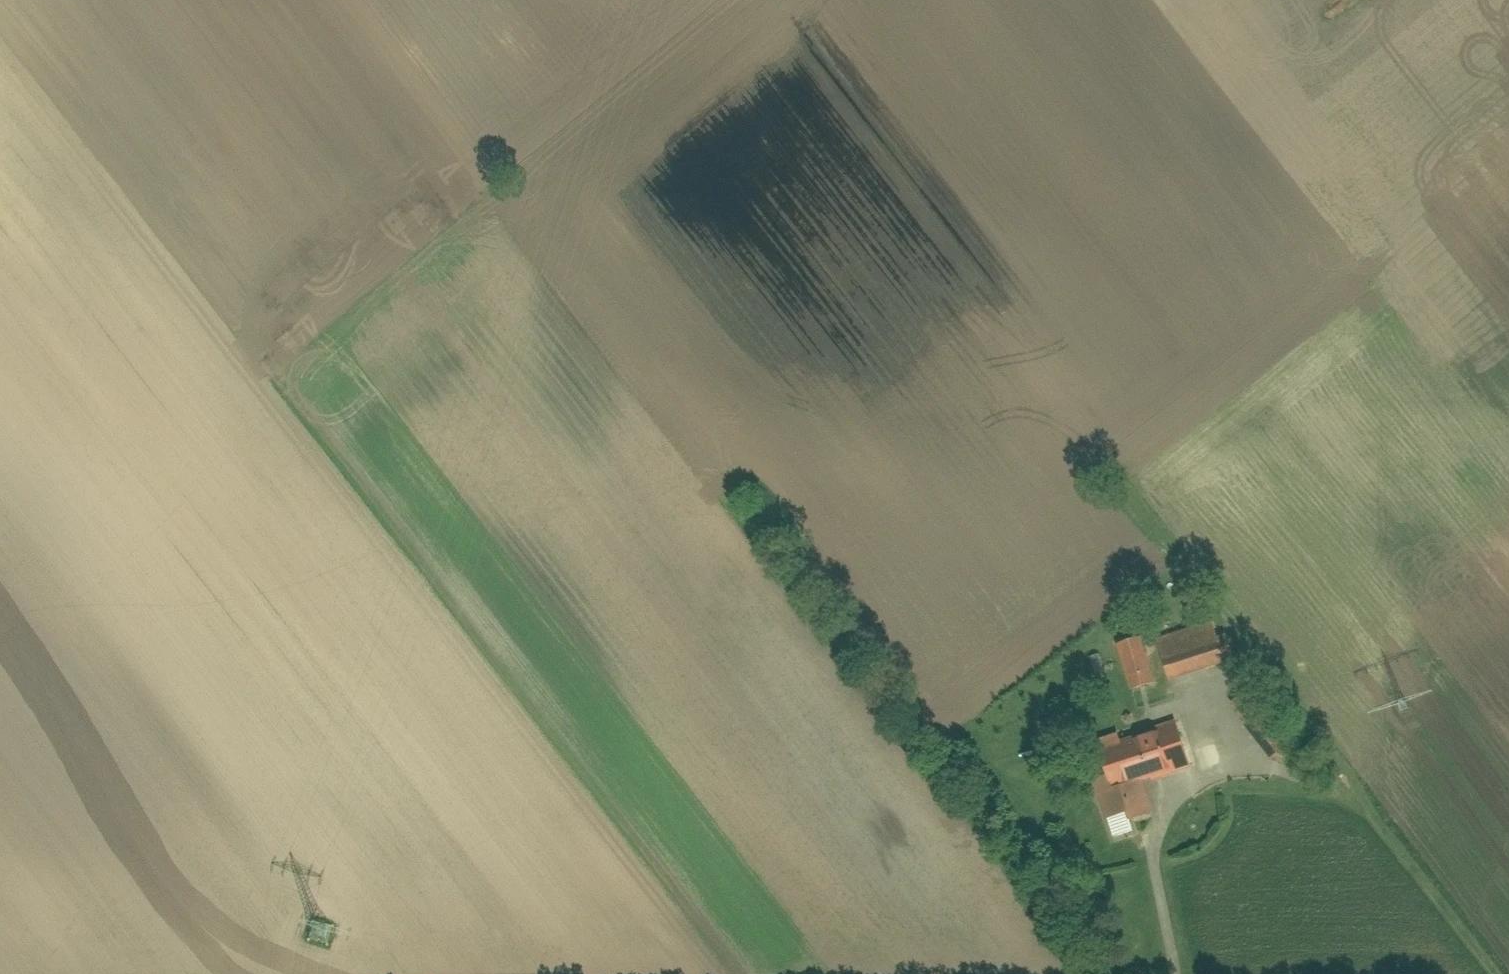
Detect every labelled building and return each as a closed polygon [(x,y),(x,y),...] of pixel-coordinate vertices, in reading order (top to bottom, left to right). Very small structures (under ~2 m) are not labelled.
[(1218,621),(1163,637),(1174,675),(1243,655),(1236,630),(1222,635),(1218,621)] [(1148,635),(1122,643),(1135,687),(1161,679),(1148,635)] [(1123,731),(1103,737),(1114,771),(1119,788),(1126,786),(1195,765),(1181,718),(1164,723),(1165,728),(1126,740),(1123,731)] [(1100,776),(1112,816),(1133,809),(1126,786),(1119,788),(1114,771),(1100,776)]
